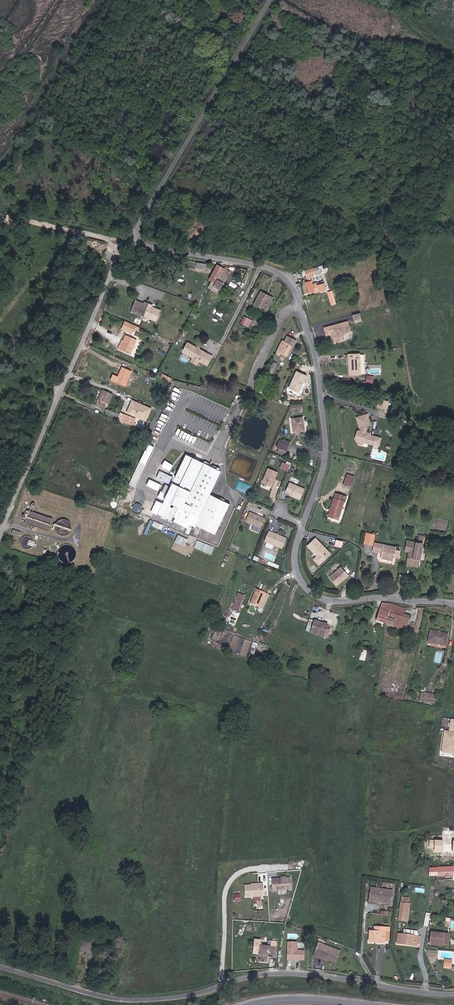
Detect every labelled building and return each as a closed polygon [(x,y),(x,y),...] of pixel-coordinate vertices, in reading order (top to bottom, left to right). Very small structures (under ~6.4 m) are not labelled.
[(215,278),(222,281),(228,268),(226,268),(220,265),(215,262),(208,277),(211,279),(214,280),(215,278)] [(321,287),(329,285),(327,278),(320,280),(319,277),(314,278),(314,277),(307,279),(311,290),(317,288),(316,286),(321,285),(321,287)] [(208,287),(218,291),(222,281),(215,278),(214,280),(211,279),(208,287)] [(257,296),(260,297),(266,284),(263,283),(257,296)] [(260,297),(269,301),(273,291),(267,289),(269,286),(266,284),(260,297)] [(130,313),(149,321),(154,311),(152,310),(153,307),(145,304),(144,306),(140,304),(141,304),(135,301),(130,313)] [(149,321),(156,324),(161,313),(156,310),(155,311),(154,311),(149,321)] [(244,315),(241,323),(249,326),(252,319),(244,315)] [(359,322),(358,315),(350,317),(352,324),(359,322)] [(126,326),(136,330),(138,326),(128,321),(126,326)] [(348,333),(346,328),(345,323),(341,324),(323,329),(324,337),(331,335),(331,337),(329,338),(331,344),(341,342),(339,335),(343,334),(348,333)] [(120,348),(133,353),(141,338),(129,333),(127,338),(125,337),(124,340),(126,341),(124,344),(123,343),(120,348)] [(283,353),(291,357),(298,344),(296,343),(289,340),(283,353)] [(212,363),(217,355),(196,344),(192,353),(202,359),(208,361),(212,363)] [(348,374),(359,374),(357,354),(347,354),(348,374)] [(115,377),(129,383),(136,367),(128,364),(123,374),(117,372),(115,377)] [(296,370),(289,388),(300,393),(308,375),(296,370)] [(180,378),(170,373),(168,377),(178,382),(180,378)] [(366,382),(374,383),(375,374),(367,373),(366,382)] [(104,387),(100,397),(102,398),(100,402),(106,405),(108,401),(110,402),(114,391),(104,387)] [(127,412),(147,421),(153,407),(132,399),(127,412)] [(378,407),(388,409),(390,401),(379,399),(378,407)] [(106,410),(120,416),(121,413),(108,407),(106,410)] [(367,423),(370,421),(365,412),(356,416),(360,425),(362,425),(362,429),(359,429),(356,430),(355,435),(356,438),(365,440),(372,441),(375,434),(370,433),(365,432),(366,429),(367,423)] [(124,414),(121,413),(120,416),(119,418),(134,424),(137,418),(124,413),(124,414)] [(296,432),(307,431),(307,418),(295,419),(296,432)] [(290,452),(293,446),(283,442),(281,448),(284,449),(290,452)] [(221,475),(200,464),(187,458),(164,504),(179,511),(180,512),(176,522),(195,531),(196,529),(216,539),(231,509),(210,498),(221,475)] [(282,462),(280,467),(288,471),(291,465),(282,462)] [(275,489),(281,474),(272,470),(266,485),(275,489)] [(351,485),(354,486),(357,476),(354,474),(353,476),(348,475),(348,476),(353,478),(351,485)] [(302,498),(306,486),(289,482),(286,494),(302,498)] [(334,516),(343,518),(350,496),(339,493),(334,509),(336,510),(334,516)] [(141,514),(142,512),(141,509),(141,507),(139,505),(136,504),(134,505),(132,506),(130,508),(127,506),(126,508),(129,510),(129,512),(130,515),(132,516),(135,517),(137,517),(139,516),(141,514)] [(30,510),(26,523),(48,530),(52,518),(30,510)] [(265,530),(268,522),(253,515),(249,524),(265,530)] [(363,544),(371,546),(373,535),(365,533),(363,544)] [(178,535),(175,542),(185,546),(188,539),(178,535)] [(286,552),(290,542),(273,535),(268,545),(286,552)] [(316,555),(313,558),(320,565),(332,553),(316,537),(307,546),(316,555)] [(414,570),(422,570),(425,538),(419,537),(417,549),(413,549),(411,559),(415,560),(414,570)] [(381,559),(393,561),(396,547),(375,543),(373,551),(382,553),(381,559)] [(335,580),(342,588),(354,578),(346,569),(335,580)] [(412,598),(419,599),(421,586),(415,586),(415,589),(412,589),(412,598)] [(233,610),(240,612),(244,594),(237,592),(233,610)] [(254,607),(262,610),(268,596),(261,593),(254,607)] [(397,620),(399,613),(393,611),(395,605),(388,603),(386,604),(380,621),(390,624),(391,618),(397,620)] [(401,628),(406,614),(407,609),(395,605),(393,611),(399,613),(397,620),(391,618),(390,624),(401,628)] [(219,630),(232,634),(240,614),(228,609),(219,630)] [(401,628),(408,630),(412,616),(406,614),(401,628)] [(308,634),(314,635),(318,622),(313,621),(308,634)] [(326,638),(328,633),(330,626),(318,622),(314,635),(326,638)] [(428,645),(448,648),(450,633),(431,630),(428,645)] [(424,703),(437,704),(438,695),(425,693),(424,703)] [(453,877),(453,869),(445,870),(446,877),(446,878),(453,877)] [(294,895),(294,884),(277,885),(277,896),(294,895)] [(267,901),(267,889),(262,889),(262,890),(249,890),(249,901),(267,901)] [(396,906),(397,898),(391,897),(391,894),(381,893),(381,896),(375,896),(374,904),(396,906)] [(378,934),(374,934),(373,947),(377,947),(377,944),(387,945),(391,945),(393,931),(389,930),(388,935),(378,934)] [(435,945),(448,946),(450,935),(444,935),(436,934),(435,945)] [(420,947),(420,942),(421,939),(408,938),(406,948),(412,949),(412,946),(420,947)] [(299,941),(288,941),(287,959),(306,960),(306,950),(299,950),(299,941)] [(412,949),(423,950),(424,942),(420,942),(420,947),(412,946),(412,949)] [(279,958),(280,949),(265,947),(263,962),(271,963),(272,956),(275,957),(275,958),(279,958)] [(322,950),(318,959),(322,961),(323,959),(331,963),(341,967),(346,957),(329,949),(328,952),(322,950)] [(445,958),(444,968),(452,968),(453,959),(445,958)]
